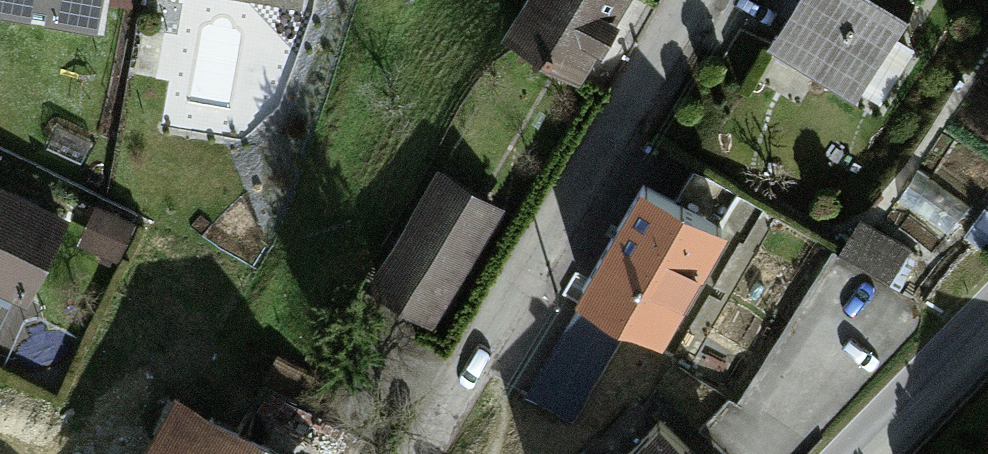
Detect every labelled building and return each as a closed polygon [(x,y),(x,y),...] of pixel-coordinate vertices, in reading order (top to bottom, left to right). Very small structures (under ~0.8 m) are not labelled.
[(106,22),(109,0),(0,0),(0,6),(106,22)] [(510,51),(586,95),(638,8),(625,0),(540,0),(510,51)] [(779,53),(866,102),(906,31),(851,0),(809,0),(779,53)] [(442,180),(376,297),(433,329),(498,211),(442,180)] [(0,205),(0,297),(25,310),(63,238),(0,205)] [(643,209),(588,305),(660,346),(715,250),(643,209)] [(869,224),(845,262),(891,292),(915,254),(869,224)] [(160,453),(256,453),(183,413),(160,453)] [(666,439),(652,453),(683,453),(666,439)]
